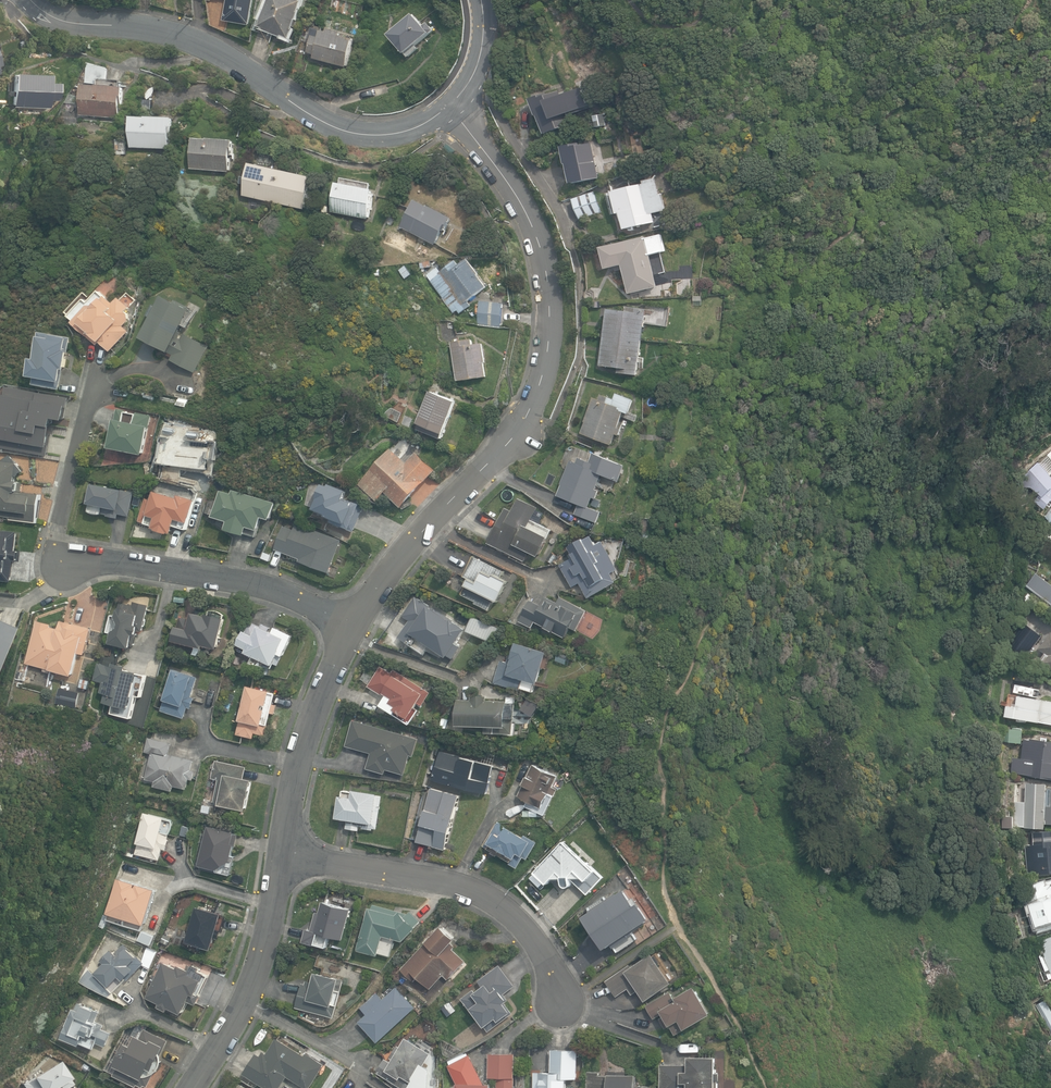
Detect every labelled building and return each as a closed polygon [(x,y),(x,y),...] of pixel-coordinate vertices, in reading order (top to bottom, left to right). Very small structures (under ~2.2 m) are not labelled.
[(223,19),(249,24),(253,0),(226,0),(223,19)] [(289,39),(294,27),(297,28),(299,23),(296,22),(304,2),(298,0),(270,0),(259,27),(263,29),(263,30),(281,37),(282,36),(289,39)] [(391,36),(409,57),(419,49),(416,46),(430,34),(415,16),(391,36)] [(328,32),(313,28),(310,39),(311,39),(308,53),(314,55),(313,59),(347,68),(355,40),(341,37),(342,33),(329,29),(328,32)] [(81,115),(119,118),(120,106),(122,106),(122,82),(106,82),(108,68),(89,63),(85,83),(95,84),(95,86),(83,85),(81,115)] [(13,106),(51,108),(51,100),(59,100),(60,83),(51,82),(51,74),(14,73),(13,106)] [(538,116),(545,135),(572,125),(560,91),(540,98),(540,97),(531,100),(537,117),(538,116)] [(131,148),(169,149),(170,137),(172,137),(173,118),(132,117),(131,148)] [(191,169),(230,172),(231,156),(233,156),(234,141),(193,139),(191,169)] [(112,147),(112,154),(126,153),(126,140),(115,140),(112,147)] [(444,149),(452,155),(455,150),(447,144),(444,149)] [(567,165),(571,184),(599,179),(592,144),(572,147),(572,146),(562,147),(566,165),(567,165)] [(23,157),(19,166),(24,168),(28,160),(23,157)] [(650,164),(654,172),(662,168),(659,160),(650,164)] [(244,196),(304,209),(307,198),(312,199),(313,192),(309,191),(312,177),(251,164),(248,178),(243,177),(242,184),(247,185),(244,196)] [(630,228),(631,231),(635,230),(634,227),(655,222),(653,213),(667,210),(664,194),(661,195),(657,178),(644,181),(644,184),(612,191),(617,214),(620,213),(624,229),(630,228)] [(332,212),(369,219),(374,190),(337,183),(332,212)] [(573,199),(580,220),(602,212),(594,191),(573,199)] [(402,226),(436,244),(443,230),(446,231),(452,218),(429,206),(428,207),(415,200),(402,226)] [(622,264),(630,293),(658,286),(646,237),(601,248),(606,268),(622,264)] [(429,279),(454,314),(489,288),(480,275),(481,274),(470,259),(461,265),(456,259),(429,279)] [(405,279),(411,275),(406,266),(399,270),(405,279)] [(101,342),(110,352),(130,332),(124,326),(129,321),(129,314),(126,311),(130,307),(121,298),(115,303),(108,296),(106,297),(100,291),(88,302),(86,300),(89,297),(84,292),(65,311),(98,345),(101,342)] [(171,360),(196,373),(209,346),(185,333),(196,312),(193,310),(194,308),(179,300),(178,303),(164,296),(158,307),(155,305),(149,316),(153,318),(142,339),(173,355),(171,360)] [(477,323),(501,326),(504,304),(480,301),(477,323)] [(618,372),(639,375),(646,309),(627,307),(626,311),(608,308),(601,365),(619,368),(618,372)] [(35,385),(61,390),(65,370),(67,370),(70,351),(68,350),(70,338),(43,333),(41,343),(39,342),(32,377),(36,378),(35,385)] [(452,340),(458,381),(487,377),(485,362),(486,361),(484,343),(474,344),(473,338),(452,340)] [(488,398),(492,390),(472,382),(469,390),(488,398)] [(0,417),(0,445),(49,453),(53,427),(68,429),(73,395),(10,385),(4,418),(0,417)] [(459,401),(432,391),(418,428),(441,437),(445,428),(449,429),(459,401)] [(582,433),(613,445),(616,434),(620,435),(622,429),(619,428),(625,412),(630,414),(635,401),(618,394),(616,399),(605,395),(603,399),(595,396),(586,421),(587,422),(582,433)] [(111,448),(145,455),(153,416),(118,408),(114,427),(112,426),(110,434),(113,435),(111,448)] [(389,410),(386,416),(400,422),(404,413),(394,408),(389,410)] [(386,492),(403,508),(437,470),(416,452),(407,462),(391,448),(358,484),(378,501),(386,492)] [(575,514),(597,522),(601,512),(589,507),(593,497),(596,498),(599,491),(596,489),(602,474),(620,481),(627,465),(595,452),(591,462),(580,457),(578,462),(571,460),(562,484),(563,484),(558,497),(579,505),(575,514)] [(1046,506),(1050,501),(1050,461),(1050,459),(1046,455),(1020,480),(1046,506)] [(0,460),(0,510),(5,511),(4,519),(37,523),(40,496),(16,494),(19,492),(20,482),(18,480),(18,476),(22,471),(12,456),(4,460),(0,460)] [(332,524),(355,532),(366,503),(346,496),(348,491),(329,484),(328,486),(324,484),(313,514),(333,521),(332,524)] [(89,514),(118,519),(119,514),(131,517),(135,492),(93,485),(90,504),(91,504),(89,514)] [(227,530),(256,538),(258,530),(259,531),(263,518),(272,520),(276,502),(232,490),(231,494),(220,491),(213,517),(229,521),(227,530)] [(178,498),(155,491),(153,500),(146,498),(139,522),(154,526),(153,528),(158,529),(157,530),(170,534),(170,533),(173,534),(175,526),(187,529),(196,500),(179,495),(178,498)] [(519,546),(540,556),(549,537),(529,527),(539,508),(519,498),(513,511),(506,507),(488,543),(514,556),(519,546)] [(300,561),(330,573),(343,540),(297,523),(294,530),(284,526),(275,549),(301,559),(300,561)] [(11,580),(13,560),(17,561),(18,551),(14,550),(16,534),(3,532),(2,536),(0,536),(0,578),(11,580)] [(580,583),(589,598),(618,582),(612,573),(619,569),(603,541),(596,545),(591,536),(569,547),(575,558),(561,565),(573,587),(580,583)] [(476,603),(489,610),(495,599),(499,601),(510,581),(501,577),(504,572),(475,556),(464,576),(470,579),(463,594),(477,601),(476,603)] [(1035,573),(1026,585),(1050,604),(1050,584),(1035,573)] [(536,621),(566,637),(571,627),(576,630),(586,610),(561,597),(558,603),(547,597),(542,606),(531,600),(520,621),(532,628),(536,621)] [(111,644),(132,649),(133,646),(135,647),(139,631),(143,632),(150,605),(135,601),(134,605),(129,604),(128,605),(121,603),(118,616),(112,615),(108,632),(113,633),(111,644)] [(454,658),(457,660),(461,653),(458,651),(461,647),(457,644),(467,629),(436,608),(425,625),(420,622),(405,643),(415,650),(415,649),(424,655),(431,645),(453,659),(454,658)] [(205,645),(219,649),(227,618),(208,614),(208,612),(199,609),(198,613),(194,612),(192,619),(180,616),(178,628),(180,628),(177,639),(184,640),(183,643),(204,648),(205,645)] [(27,665),(74,677),(80,654),(85,655),(92,628),(61,621),(60,628),(52,626),(53,624),(38,620),(27,665)] [(247,652),(275,665),(276,663),(279,665),(284,655),(280,653),(287,638),(270,631),(272,627),(263,622),(262,626),(250,620),(239,644),(249,648),(247,652)] [(12,628),(0,623),(0,659),(12,628)] [(1039,649),(1045,653),(1040,660),(1044,662),(1041,666),(1050,673),(1050,632),(1039,649)] [(521,687),(535,692),(548,652),(517,642),(512,657),(514,658),(512,664),(502,660),(495,682),(520,691),(521,687)] [(112,713),(132,718),(137,695),(142,696),(147,675),(139,674),(140,673),(127,670),(128,666),(114,663),(113,666),(100,662),(95,680),(104,683),(101,693),(106,694),(104,703),(113,705),(112,713)] [(369,684),(378,668),(370,664),(361,679),(369,684)] [(396,714),(411,724),(431,692),(394,669),(392,673),(381,666),(368,686),(387,698),(383,705),(396,713),(396,714)] [(162,710),(186,717),(189,707),(192,708),(195,697),(193,697),(199,676),(175,669),(162,710)] [(238,734),(255,738),(256,733),(266,735),(272,713),(276,714),(278,705),(274,704),(276,694),(271,693),(271,691),(250,686),(238,734)] [(1050,724),(1050,701),(1019,695),(1017,707),(1008,705),(1006,716),(1050,724)] [(485,733),(514,734),(515,718),(507,718),(508,700),(487,700),(487,696),(472,696),(472,700),(458,700),(457,725),(486,726),(485,733)] [(448,729),(450,719),(443,718),(441,727),(448,729)] [(387,769),(405,774),(410,755),(414,756),(419,739),(354,720),(347,746),(371,753),(367,768),(385,773),(387,769)] [(1005,741),(1022,743),(1024,731),(1007,729),(1005,741)] [(1050,778),(1050,740),(1025,736),(1022,758),(1014,757),(1012,772),(1050,778)] [(155,786),(174,791),(175,786),(188,788),(190,779),(194,780),(197,771),(192,770),(194,760),(170,754),(173,743),(149,737),(145,752),(153,753),(147,779),(156,781),(155,786)] [(498,749),(488,746),(485,755),(496,758),(498,749)] [(433,780),(487,794),(494,765),(441,751),(433,780)] [(214,801),(248,809),(255,780),(245,778),(248,767),(217,760),(212,778),(219,779),(214,801)] [(519,796),(543,808),(550,793),(555,796),(558,789),(553,787),(558,776),(534,764),(519,796)] [(564,773),(568,780),(572,777),(568,771),(564,773)] [(1014,827),(1047,828),(1048,783),(1026,782),(1025,802),(1015,801),(1014,827)] [(417,842),(446,849),(460,795),(431,787),(417,842)] [(365,829),(373,830),(374,828),(378,828),(383,793),(354,789),(353,797),(341,795),(337,818),(349,820),(348,828),(360,830),(360,826),(365,827),(365,829)] [(202,812),(210,813),(211,806),(204,804),(202,812)] [(137,854),(161,860),(163,849),(167,850),(170,839),(169,838),(170,834),(171,834),(174,820),(167,819),(168,817),(147,812),(137,854)] [(1003,815),(1003,827),(1014,827),(1014,815),(1011,816),(1011,813),(1006,813),(1006,815),(1003,815)] [(484,846),(518,867),(524,856),(528,858),(537,842),(499,822),(497,823),(484,846)] [(188,837),(190,827),(183,825),(181,835),(188,837)] [(218,871),(231,875),(236,856),(233,855),(236,845),(234,845),(237,832),(211,826),(201,865),(203,865),(202,869),(218,872),(218,871)] [(1050,873),(1050,831),(1033,833),(1034,844),(1026,845),(1028,875),(1050,873)] [(571,876),(588,894),(604,877),(565,841),(536,872),(538,876),(544,881),(549,883),(554,878),(562,877),(563,883),(564,885),(567,887),(570,886),(572,885),(572,882),(571,876)] [(109,913),(147,924),(157,889),(121,878),(109,913)] [(1039,932),(1050,929),(1050,881),(1047,882),(1046,879),(1026,885),(1026,884),(1018,887),(1023,904),(1029,902),(1039,932)] [(613,943),(618,951),(637,938),(631,929),(647,918),(641,908),(637,910),(633,903),(631,904),(624,892),(587,915),(588,917),(588,920),(589,924),(592,931),(596,937),(602,942),(605,943),(607,946),(613,943)] [(303,942),(315,945),(318,933),(344,940),(352,909),(323,901),(320,913),(317,912),(312,930),(306,929),(303,942)] [(189,942),(213,949),(216,938),(219,939),(222,930),(219,930),(224,913),(199,906),(189,942)] [(371,906),(360,947),(392,956),(397,940),(405,942),(421,920),(410,911),(399,913),(371,906)] [(418,977),(431,988),(444,975),(449,979),(466,960),(453,948),(456,946),(452,942),(456,938),(441,925),(401,968),(415,981),(418,977)] [(1050,979),(1050,937),(1035,944),(1050,979)] [(96,976),(114,993),(145,962),(125,943),(117,952),(114,949),(100,963),(103,966),(97,973),(99,974),(96,976)] [(640,990),(647,1000),(673,982),(653,953),(632,967),(630,964),(606,980),(617,996),(628,988),(633,995),(640,990)] [(171,1007),(184,1013),(190,1002),(197,1005),(202,995),(200,994),(209,975),(206,974),(206,973),(188,964),(187,968),(181,964),(179,967),(166,961),(149,996),(162,1002),(160,1006),(170,1010),(171,1007)] [(481,1021),(488,1030),(513,1011),(506,1002),(509,1000),(504,994),(516,985),(500,964),(479,980),(483,986),(476,992),(473,989),(462,998),(480,1022),(481,1021)] [(296,1007),(335,1017),(345,979),(316,972),(314,982),(306,980),(305,984),(303,983),(296,1007)] [(359,1022),(378,1043),(416,1007),(397,986),(383,999),(377,992),(360,1007),(367,1014),(359,1022)] [(664,1014),(675,1034),(711,1013),(695,986),(674,998),(670,991),(647,1005),(655,1019),(664,1014)] [(424,1010),(428,1005),(422,999),(417,1004),(424,1010)] [(448,1016),(456,1011),(448,999),(440,1005),(448,1016)] [(1050,1037),(1050,1010),(1046,1000),(1037,1004),(1044,1019),(1042,1020),(1050,1037)] [(65,1036),(91,1047),(94,1046),(96,1043),(97,1041),(106,1045),(111,1033),(101,1029),(102,1025),(95,1022),(99,1012),(79,1004),(65,1036)] [(138,1084),(144,1087),(145,1085),(148,1086),(155,1073),(159,1068),(161,1064),(161,1057),(169,1040),(145,1028),(141,1036),(139,1035),(134,1046),(126,1042),(116,1065),(118,1066),(114,1075),(137,1086),(138,1084)] [(437,1087),(438,1075),(436,1075),(437,1056),(435,1048),(420,1039),(418,1042),(407,1036),(400,1046),(397,1045),(390,1057),(394,1060),(392,1063),(385,1059),(377,1072),(404,1087),(410,1087),(411,1085),(415,1087),(437,1087)] [(267,1087),(281,1087),(288,1076),(306,1087),(310,1087),(325,1064),(307,1053),(305,1056),(277,1038),(267,1054),(263,1051),(261,1056),(257,1053),(244,1074),(267,1087)] [(567,1079),(561,1079),(561,1077),(576,1077),(577,1050),(553,1050),(553,1073),(535,1072),(535,1087),(567,1087),(567,1079)] [(492,1084),(485,1083),(470,1054),(448,1065),(459,1086),(459,1087),(492,1087),(492,1084)] [(490,1054),(489,1077),(499,1077),(498,1087),(516,1087),(517,1055),(490,1054)] [(718,1081),(720,1081),(720,1072),(716,1072),(716,1056),(689,1055),(689,1064),(661,1064),(660,1087),(718,1087),(718,1081)] [(24,1087),(66,1087),(72,1084),(59,1061),(21,1084),(24,1087)] [(87,1071),(91,1066),(85,1063),(82,1068),(87,1071)] [(638,1074),(626,1073),(626,1071),(608,1070),(608,1074),(599,1074),(599,1072),(588,1072),(587,1087),(644,1087),(644,1085),(638,1085),(638,1074)]
